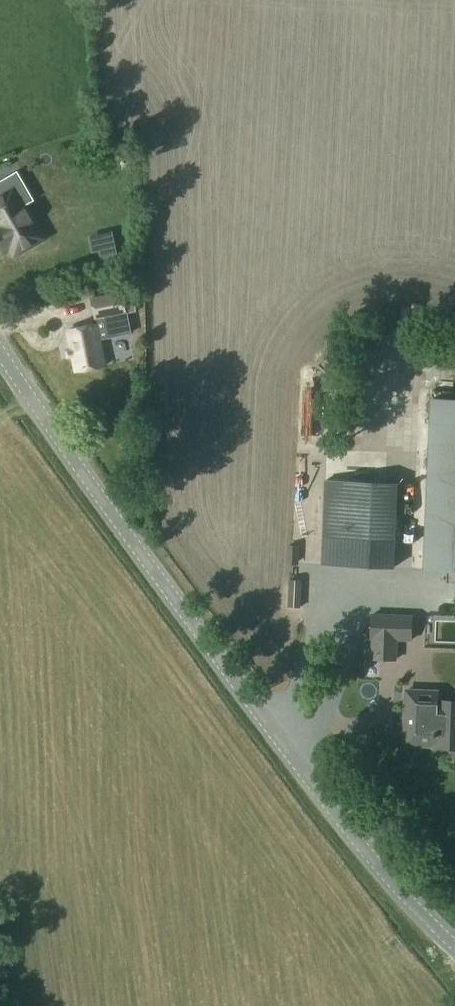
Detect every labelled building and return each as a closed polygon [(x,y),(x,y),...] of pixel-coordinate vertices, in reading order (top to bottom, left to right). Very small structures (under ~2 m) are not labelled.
[(19,197),(27,192),(16,173),(0,182),(0,247),(3,252),(10,248),(14,255),(29,246),(25,241),(39,232),(19,197)] [(116,259),(114,249),(97,253),(100,263),(116,259)] [(97,325),(67,330),(75,370),(105,364),(104,361),(117,359),(112,336),(130,332),(126,312),(135,310),(131,291),(121,293),(120,287),(91,293),(97,325)] [(430,399),(423,569),(454,570),(454,400),(430,399)] [(325,480),(322,564),(345,565),(348,481),(325,480)] [(348,481),(345,565),(393,567),(396,483),(348,481)] [(290,582),(289,602),(301,602),(302,582),(290,582)] [(371,613),(371,639),(411,640),(413,615),(371,613)] [(404,743),(434,744),(434,745),(454,746),(454,700),(438,699),(438,690),(406,689),(404,743)]
